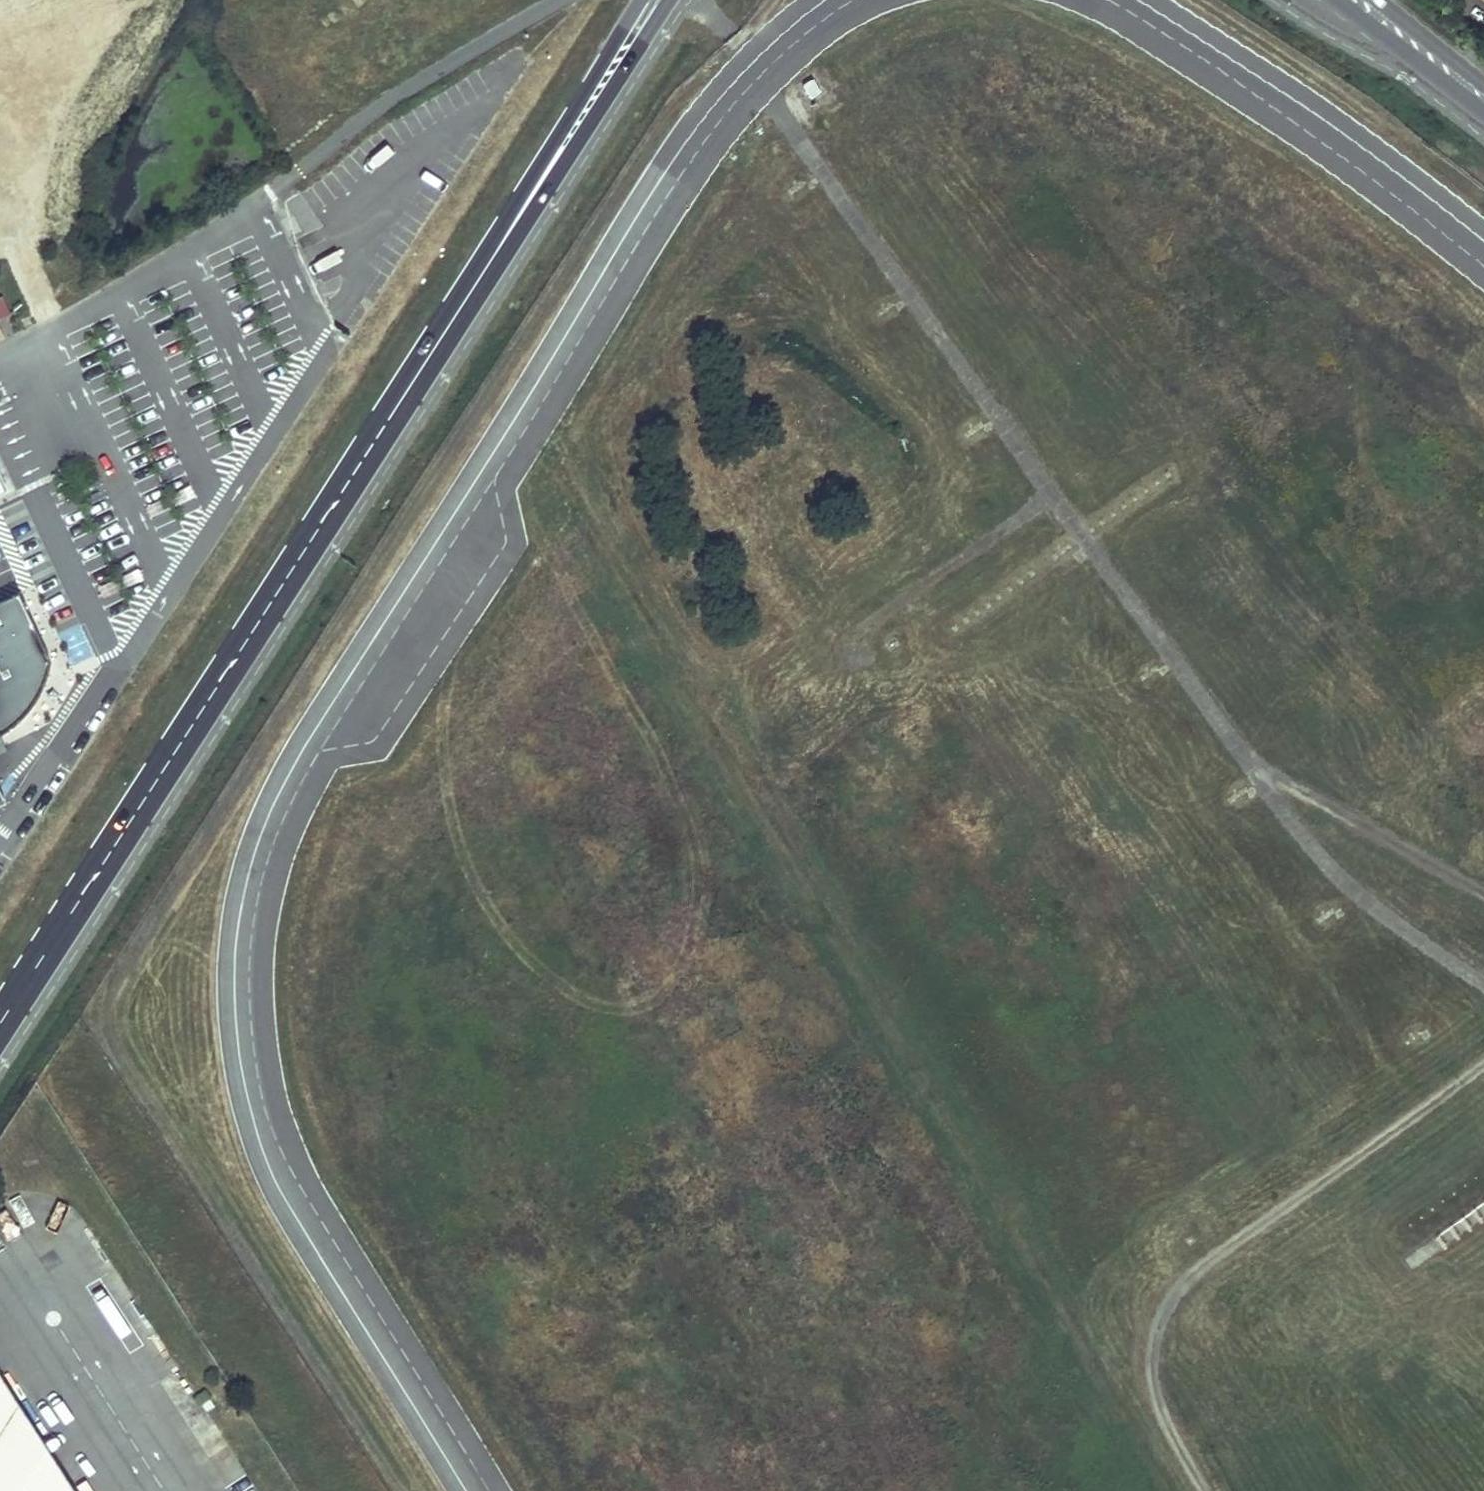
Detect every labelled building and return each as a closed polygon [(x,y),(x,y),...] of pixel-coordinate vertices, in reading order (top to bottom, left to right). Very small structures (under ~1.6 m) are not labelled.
[(0,611),(0,745),(1,745),(15,732),(26,712),(42,689),(47,666),(16,604),(0,611)] [(0,1409),(0,1490),(57,1490),(0,1409)]
